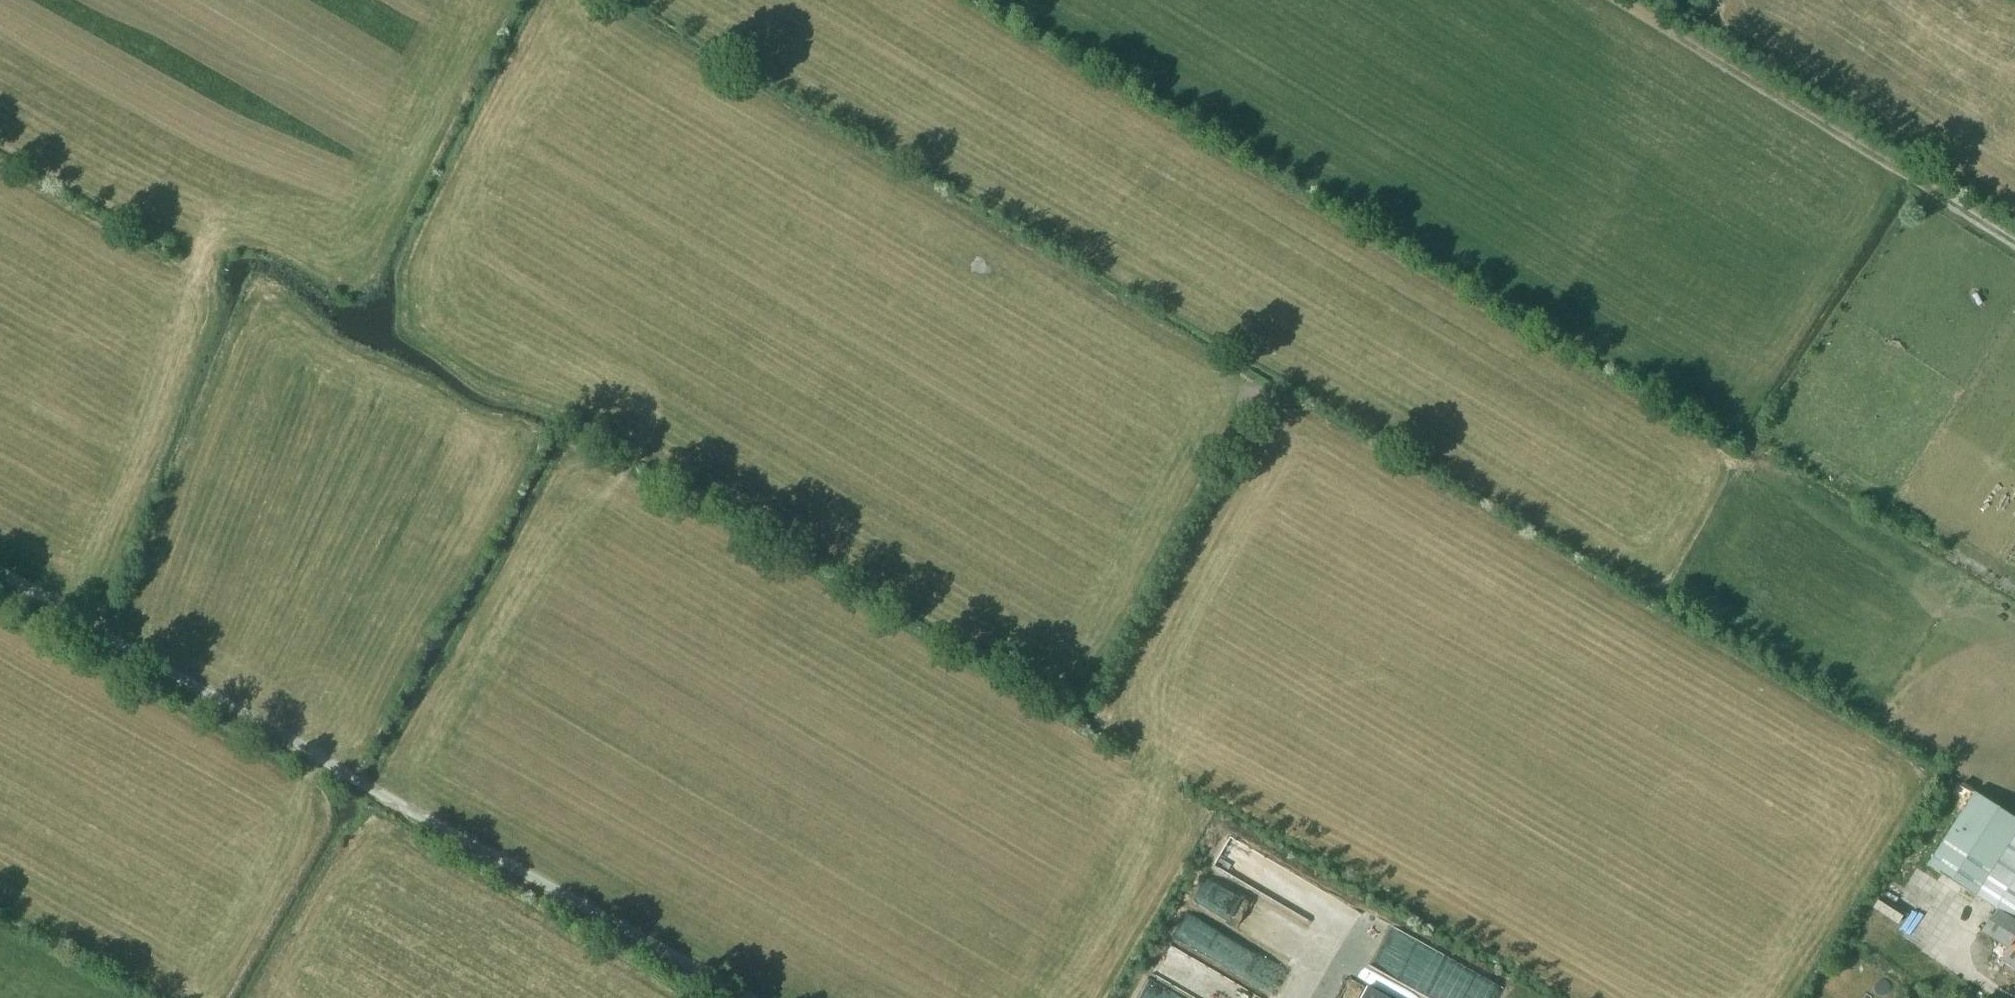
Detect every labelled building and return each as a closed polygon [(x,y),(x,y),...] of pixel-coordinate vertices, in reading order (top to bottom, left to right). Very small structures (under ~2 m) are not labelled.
[(1975,788),(1926,862),(1996,908),(1981,930),(2008,947),(2000,959),(2014,969),(2014,814),(1975,788)] [(1233,840),(1218,868),(1235,876),(1249,848),(1233,840)] [(1335,943),(1210,882),(1197,908),(1322,969),(1335,943)] [(1147,977),(1136,997),(1188,997),(1147,977)] [(1366,987),(1360,997),(1386,997),(1366,987)]
